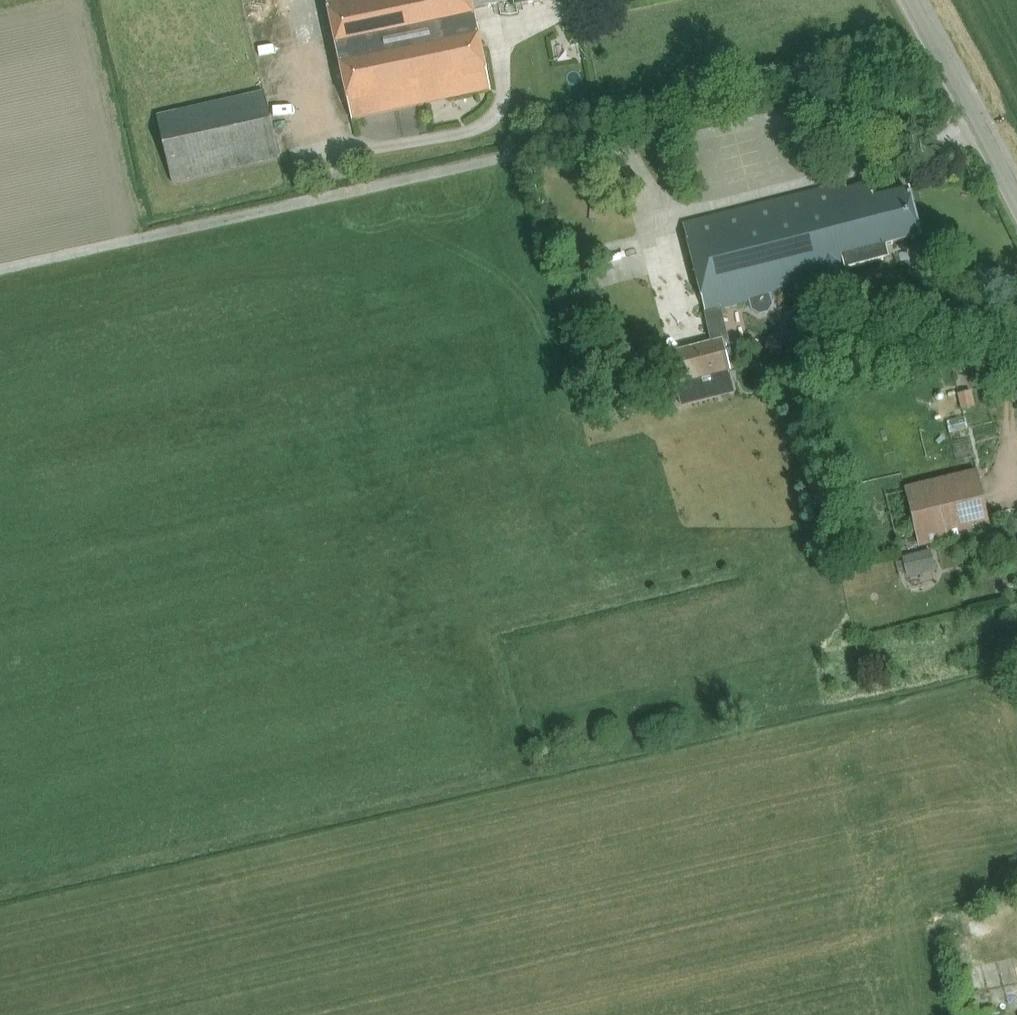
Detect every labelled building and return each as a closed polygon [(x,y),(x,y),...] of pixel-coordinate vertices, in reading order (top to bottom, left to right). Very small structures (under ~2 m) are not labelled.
[(352,117),(491,87),(473,7),(507,0),(326,0),(352,117)] [(266,91),(158,115),(173,181),(281,156),(266,91)] [(854,179),(685,224),(708,312),(704,312),(712,343),(667,355),(681,408),(736,393),(723,342),(730,341),(722,310),(751,302),(752,308),(760,313),(770,310),(774,304),(772,296),(823,283),(825,290),(854,282),(849,267),(892,256),(888,242),(922,233),(911,189),(877,198),(873,182),(856,186),(854,179)] [(972,391),(958,394),(962,410),(975,406),(972,391)] [(978,471),(905,488),(919,547),(992,529),(978,471)] [(908,579),(935,572),(930,551),(902,557),(908,579)]
